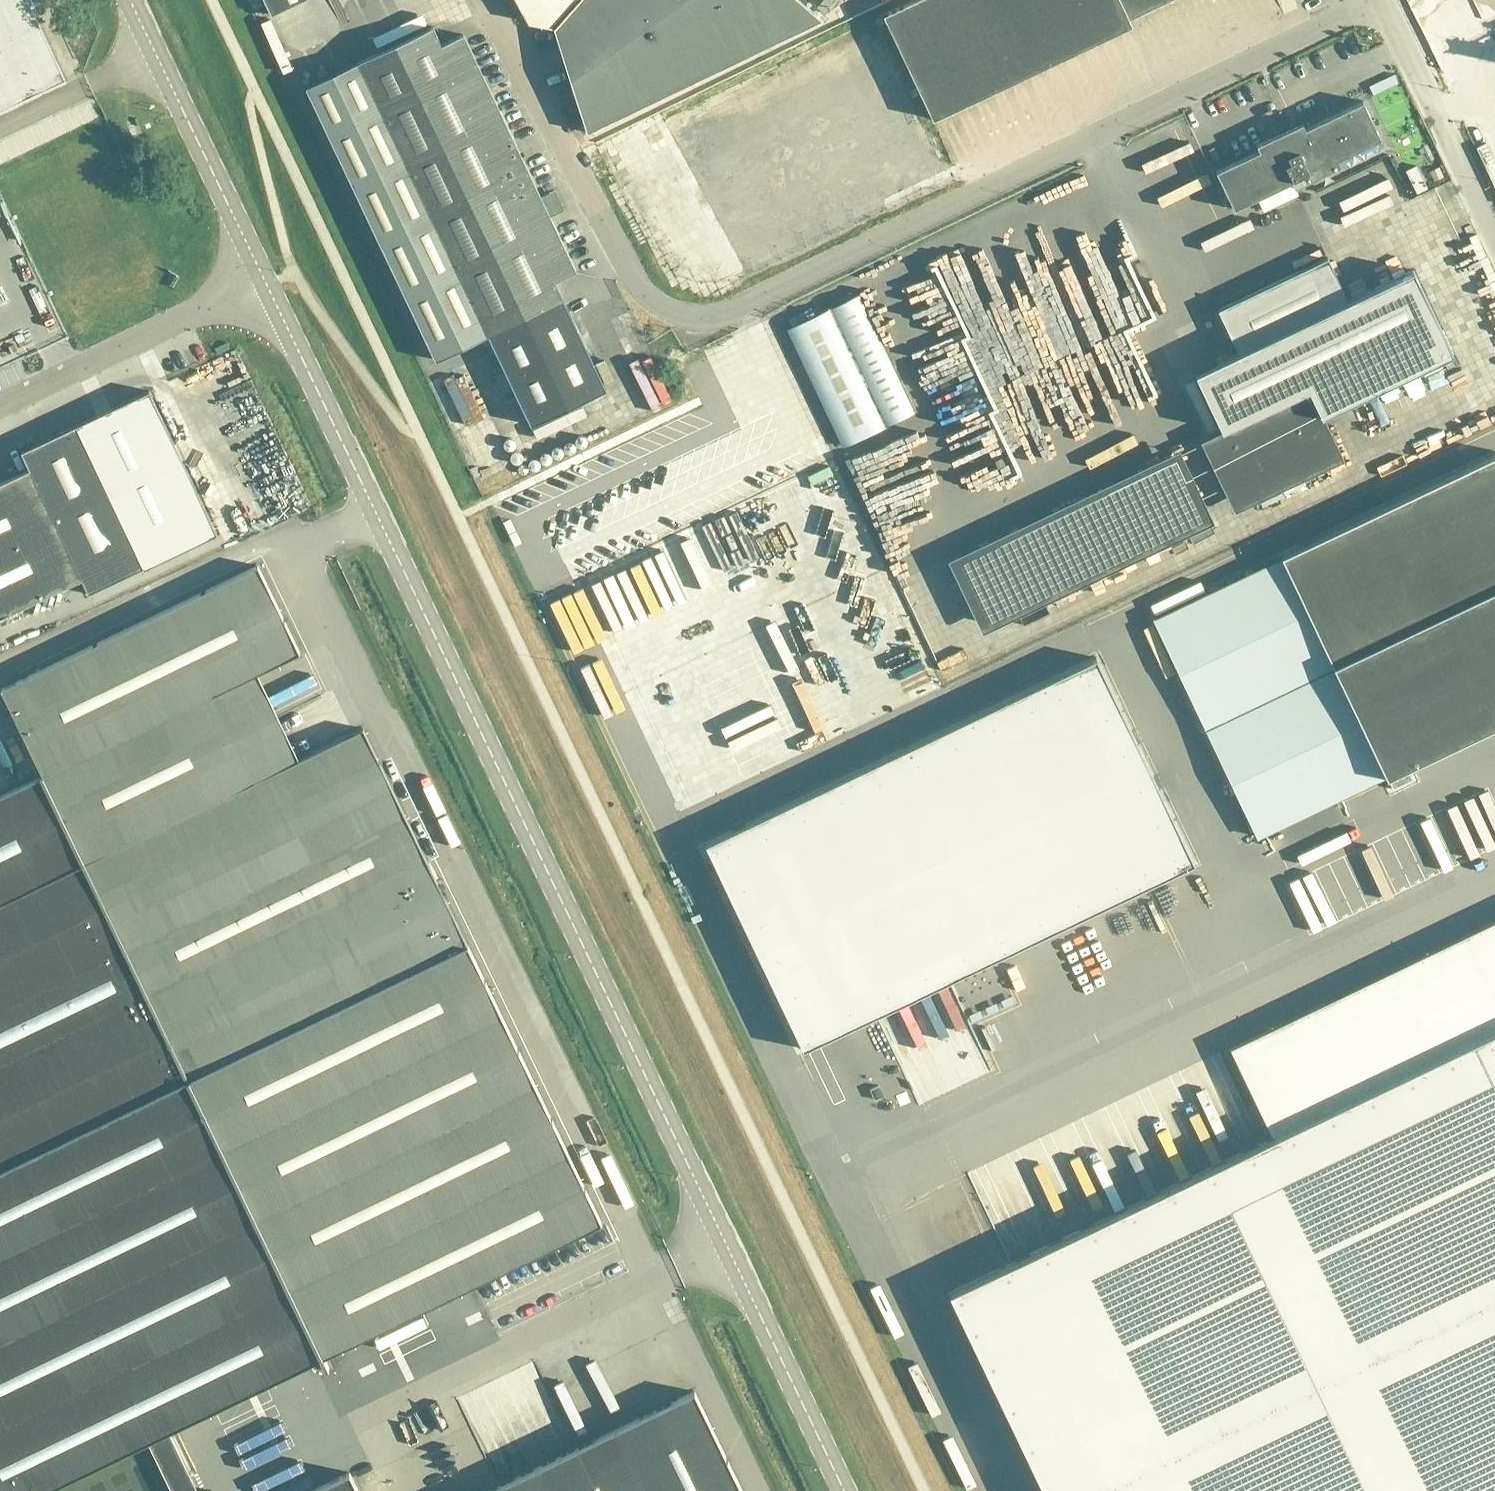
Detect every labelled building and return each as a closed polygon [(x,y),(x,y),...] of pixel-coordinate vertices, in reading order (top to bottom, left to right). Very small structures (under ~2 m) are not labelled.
[(64,80),(31,10),(50,2),(49,0),(0,0),(0,111),(64,80)] [(270,16),(303,0),(263,0),(270,16)] [(528,23),(554,28),(587,132),(821,19),(799,0),(516,0),(528,23)] [(883,16),(932,121),(1131,26),(1128,19),(1167,0),(916,0),(883,16)] [(433,27),(358,63),(304,88),(433,363),(487,336),(530,426),(605,391),(562,300),(554,282),(575,272),(463,35),(441,46),(433,27)] [(892,119),(914,109),(910,101),(888,110),(892,119)] [(1337,161),(1380,140),(1362,102),(1304,130),(1301,124),(1255,146),(1258,152),(1215,173),(1233,211),(1291,183),(1294,189),(1340,167),(1337,161)] [(1488,150),(1480,152),(1494,195),(1494,171),(1488,150)] [(1237,354),(1195,374),(1255,502),(1343,461),(1321,416),(1452,355),(1412,270),(1347,302),(1327,258),(1217,311),(1237,354)] [(858,293),(786,330),(842,446),(911,412),(858,293)] [(81,580),(89,595),(216,535),(148,392),(21,452),(30,470),(0,484),(0,618),(81,580)] [(1494,724),(1494,454),(1287,553),(1392,773),(1494,724)] [(1109,547),(1190,513),(1181,492),(1101,526),(1109,547)] [(213,695),(299,654),(257,566),(0,690),(42,777),(0,797),(0,1490),(47,1490),(147,1443),(171,1490),(199,1490),(170,1432),(319,1360),(324,1370),(328,1368),(323,1357),(600,1223),(362,729),(255,781),(213,695)] [(1099,665),(706,849),(801,1049),(1193,864),(1099,665)] [(1412,780),(1406,767),(1386,777),(1392,790),(1412,780)] [(950,1296),(1043,1490),(1494,1490),(1494,1031),(948,1293),(950,1296)] [(693,1393),(489,1490),(741,1490),(693,1393)] [(348,1473),(312,1490),(357,1490),(348,1473)]
